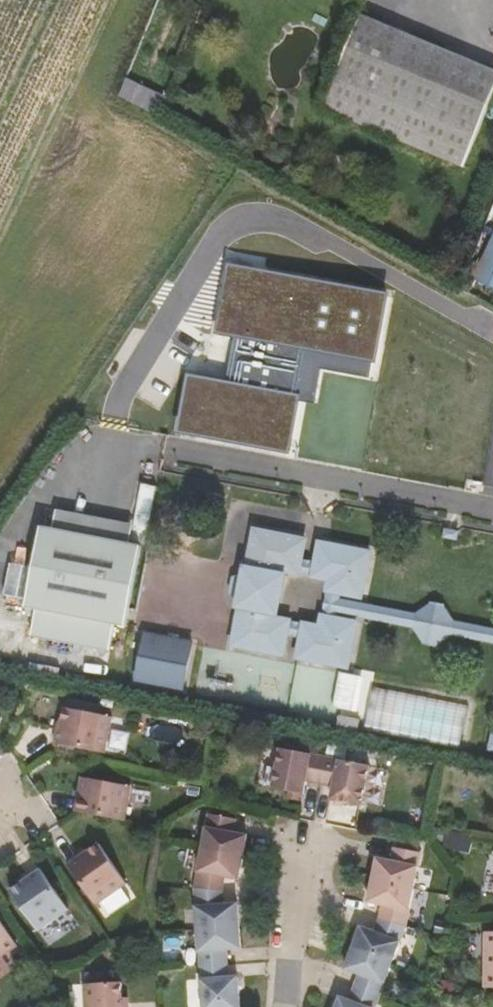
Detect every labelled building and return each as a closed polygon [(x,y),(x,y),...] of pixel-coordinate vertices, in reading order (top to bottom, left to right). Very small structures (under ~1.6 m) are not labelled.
[(415,150),(454,56),(358,12),(315,108),(415,150)] [(440,160),(479,67),(454,56),(415,150),(440,160)] [(479,67),(440,160),(458,167),(492,78),(492,73),(479,67)] [(155,121),(162,103),(124,80),(116,99),(155,121)] [(482,256),(492,260),(492,234),(482,256)] [(387,297),(233,268),(221,331),(226,332),(236,334),(227,385),(217,383),(192,379),(183,431),(288,450),(307,347),(376,359),(387,297)] [(236,334),(226,332),(217,383),(227,385),(236,334)] [(376,359),(307,347),(288,450),(183,431),(181,440),(305,463),(325,359),(374,369),(376,359)] [(19,542),(17,553),(119,573),(122,558),(19,542)] [(219,590),(219,593),(265,602),(268,583),(316,593),(314,605),(346,611),(355,565),(306,554),(302,575),(288,572),(290,552),(240,542),(229,586),(219,590)] [(119,573),(17,553),(3,623),(15,626),(10,650),(90,663),(96,640),(107,640),(119,573)] [(265,602),(219,593),(217,609),(226,619),(219,659),(271,669),(273,647),(288,650),(285,671),(335,681),(342,639),(331,636),(309,632),(306,642),(260,635),(265,602)] [(345,618),(346,611),(314,605),(313,611),(345,618)] [(331,636),(332,627),(401,640),(408,655),(427,661),(444,648),(492,660),(492,647),(438,636),(405,629),(345,618),(313,611),(309,632),(331,636)] [(405,629),(438,636),(429,622),(418,620),(405,629)] [(174,658),(126,649),(118,695),(164,705),(174,658)] [(336,708),(364,711),(368,675),(340,672),(336,708)] [(97,734),(48,726),(47,740),(44,739),(40,763),(92,773),(97,734)] [(302,800),(307,774),(264,766),(257,806),(288,810),(289,797),(302,800)] [(352,782),(307,774),(302,800),(317,804),(316,817),(345,823),(352,782)] [(65,792),(57,826),(106,836),(114,801),(65,792)] [(193,829),(180,906),(206,907),(206,893),(222,895),(232,852),(216,848),(219,836),(193,829)] [(67,866),(48,878),(76,924),(109,903),(81,861),(71,868),(67,866)] [(365,923),(363,936),(389,944),(405,872),(377,866),(375,879),(360,878),(351,921),(365,923)] [(485,876),(478,914),(492,917),(492,878),(485,876)] [(0,895),(2,898),(0,899),(0,921),(18,947),(48,926),(20,882),(0,895)] [(206,907),(180,906),(179,920),(182,938),(184,980),(210,978),(209,965),(225,965),(222,921),(205,920),(206,907)] [(338,1006),(340,1006),(366,1006),(389,944),(363,936),(357,950),(344,947),(328,988),(343,992),(338,1006)] [(469,951),(468,1006),(492,1006),(492,951),(469,951)] [(184,980),(186,1006),(223,1006),(222,994),(212,995),(210,978),(184,980)]
